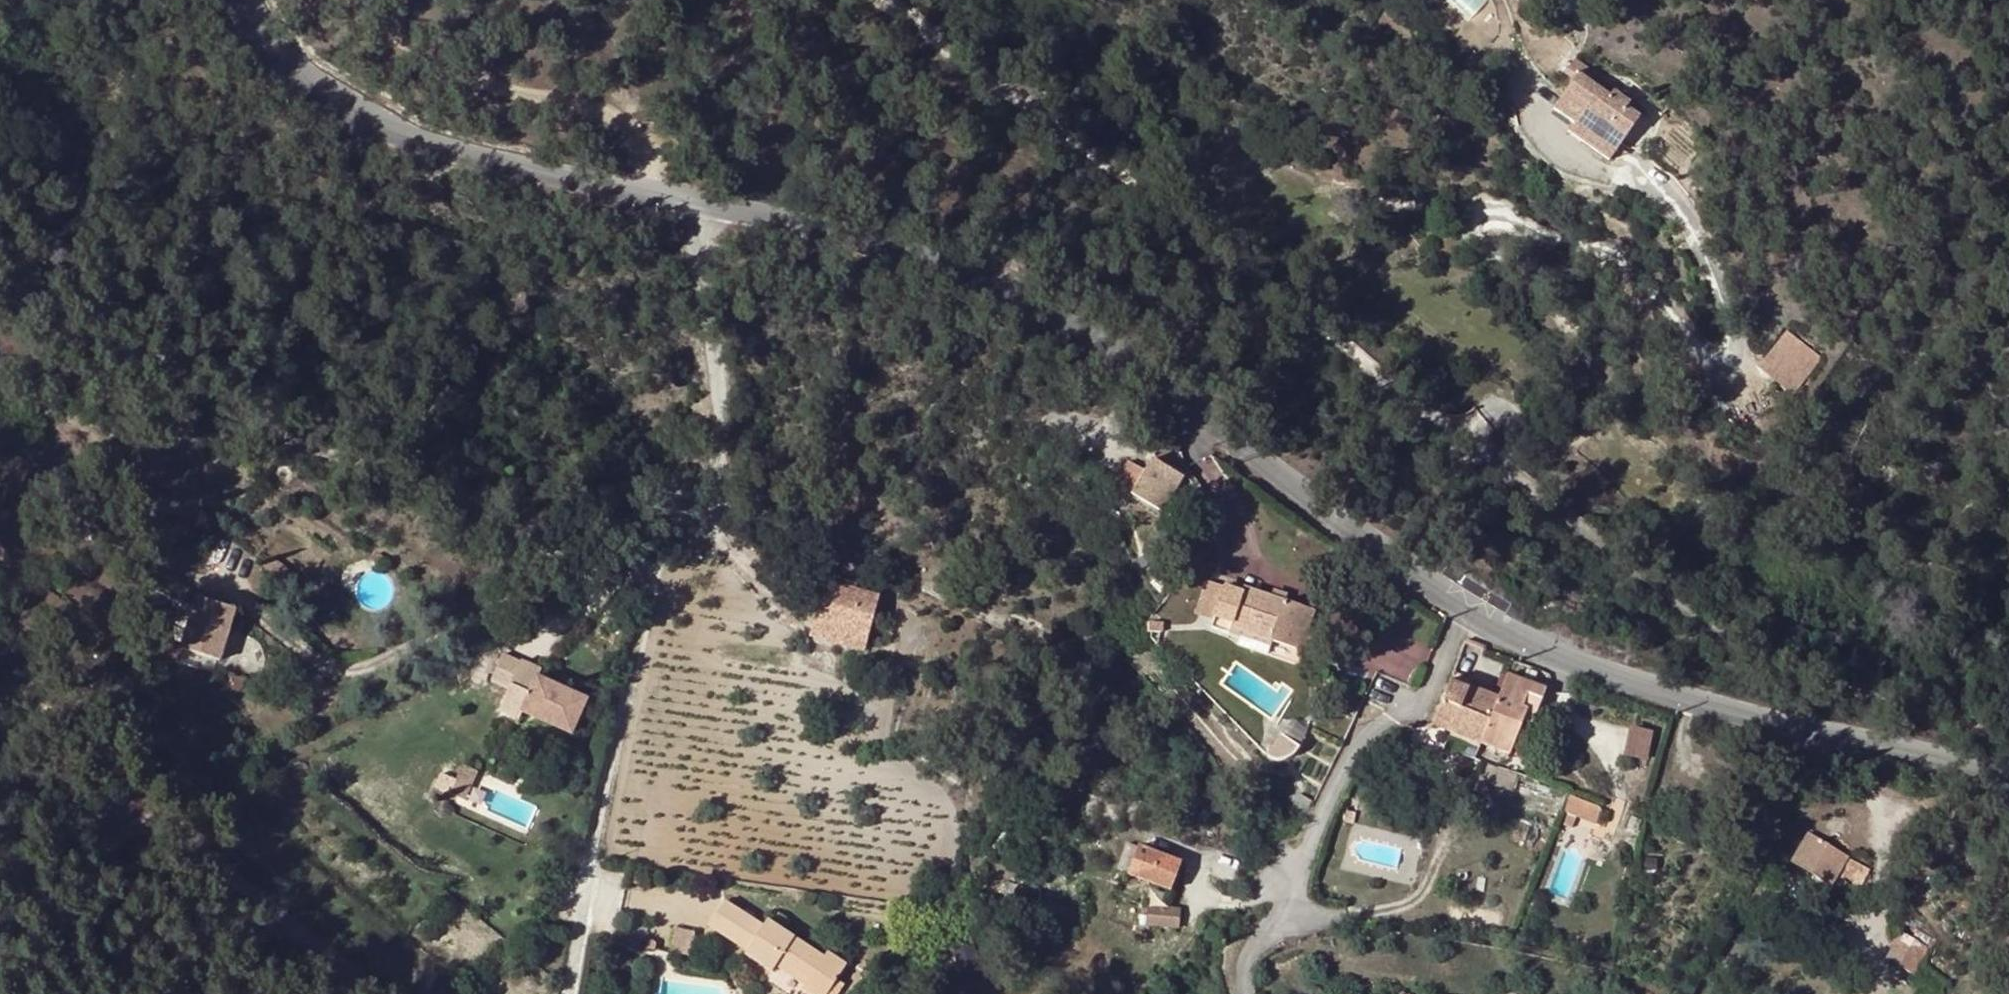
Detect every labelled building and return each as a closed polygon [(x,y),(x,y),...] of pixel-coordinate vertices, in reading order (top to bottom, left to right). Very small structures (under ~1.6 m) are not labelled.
[(1560,84),(1569,90),(1554,111),(1575,126),(1586,134),(1582,141),(1610,161),(1639,120),(1625,110),(1628,104),(1614,94),(1610,98),(1570,71),(1560,84)] [(1582,141),(1586,134),(1575,126),(1570,133),(1582,141)] [(1022,288),(1005,279),(1000,289),(1016,297),(1022,288)] [(1760,368),(1796,393),(1821,358),(1786,332),(1760,368)] [(275,461),(259,452),(253,464),(269,472),(275,461)] [(1181,479),(1151,462),(1145,473),(1131,496),(1162,514),(1181,479)] [(1131,496),(1145,473),(1127,463),(1114,487),(1131,496)] [(289,571),(269,558),(258,575),(278,587),(289,571)] [(820,640),(873,651),(885,589),(832,579),(820,640)] [(1224,588),(1206,583),(1196,617),(1213,622),(1224,588)] [(1242,594),(1224,588),(1213,622),(1211,628),(1228,635),(1230,628),(1272,643),(1304,653),(1311,633),(1306,632),(1313,612),(1243,590),(1242,594)] [(218,661),(235,612),(197,600),(182,649),(218,661)] [(1148,634),(1162,635),(1162,625),(1148,625),(1148,634)] [(1268,654),(1272,643),(1230,628),(1228,635),(1241,639),(1238,646),(1268,654)] [(182,649),(167,644),(162,658),(177,663),(182,649)] [(492,678),(511,686),(520,663),(502,655),(492,678)] [(538,680),(541,673),(520,663),(511,686),(500,712),(519,721),(523,714),(572,735),(586,702),(538,680)] [(1453,674),(1442,704),(1459,711),(1451,734),(1479,745),(1497,700),(1468,689),(1471,682),(1471,680),(1453,674)] [(229,686),(228,689),(243,692),(245,680),(226,676),(224,685),(229,686)] [(1497,700),(1479,745),(1509,757),(1523,723),(1531,726),(1545,692),(1506,677),(1500,693),(1497,700)] [(1497,700),(1500,693),(1471,682),(1468,689),(1497,700)] [(184,702),(193,709),(201,699),(192,692),(184,702)] [(1433,727),(1451,734),(1459,711),(1442,704),(1433,727)] [(1629,727),(1622,757),(1646,762),(1653,733),(1629,727)] [(1298,749),(1282,737),(1267,757),(1269,758),(1272,760),(1276,762),(1280,761),(1284,761),(1288,760),(1291,758),(1294,755),(1296,752),(1298,749)] [(1517,776),(1484,765),(1479,781),(1512,792),(1517,776)] [(460,766),(454,782),(448,798),(463,805),(477,775),(460,766)] [(447,779),(441,795),(448,798),(454,782),(447,779)] [(1306,813),(1309,811),(1311,803),(1300,796),(1290,799),(1288,807),(1306,813)] [(1570,796),(1564,813),(1577,818),(1597,824),(1603,808),(1570,796)] [(1356,814),(1346,812),(1344,823),(1353,825),(1356,814)] [(1573,828),(1577,818),(1564,813),(1561,823),(1573,828)] [(1848,857),(1809,835),(1792,863),(1832,885),(1848,857)] [(1137,850),(1126,845),(1117,869),(1128,873),(1127,876),(1170,893),(1181,864),(1138,848),(1137,850)] [(1870,872),(1851,861),(1841,879),(1860,889),(1870,872)] [(641,869),(631,867),(627,883),(637,886),(641,869)] [(709,928),(737,946),(753,922),(724,904),(709,928)] [(1179,911),(1149,908),(1147,926),(1178,929),(1179,911)] [(737,946),(747,953),(764,929),(753,922),(737,946)] [(776,969),(781,962),(810,981),(805,989),(804,991),(809,993),(828,993),(846,967),(827,955),(824,960),(767,923),(764,929),(747,953),(745,957),(772,975),(776,969)] [(1928,948),(1933,940),(1918,932),(1914,940),(1928,948)] [(1887,960),(1914,974),(1928,948),(1914,940),(1902,933),(1887,960)] [(810,981),(781,962),(776,969),(805,989),(810,981)] [(1925,986),(1918,993),(1934,993),(1925,986)]
